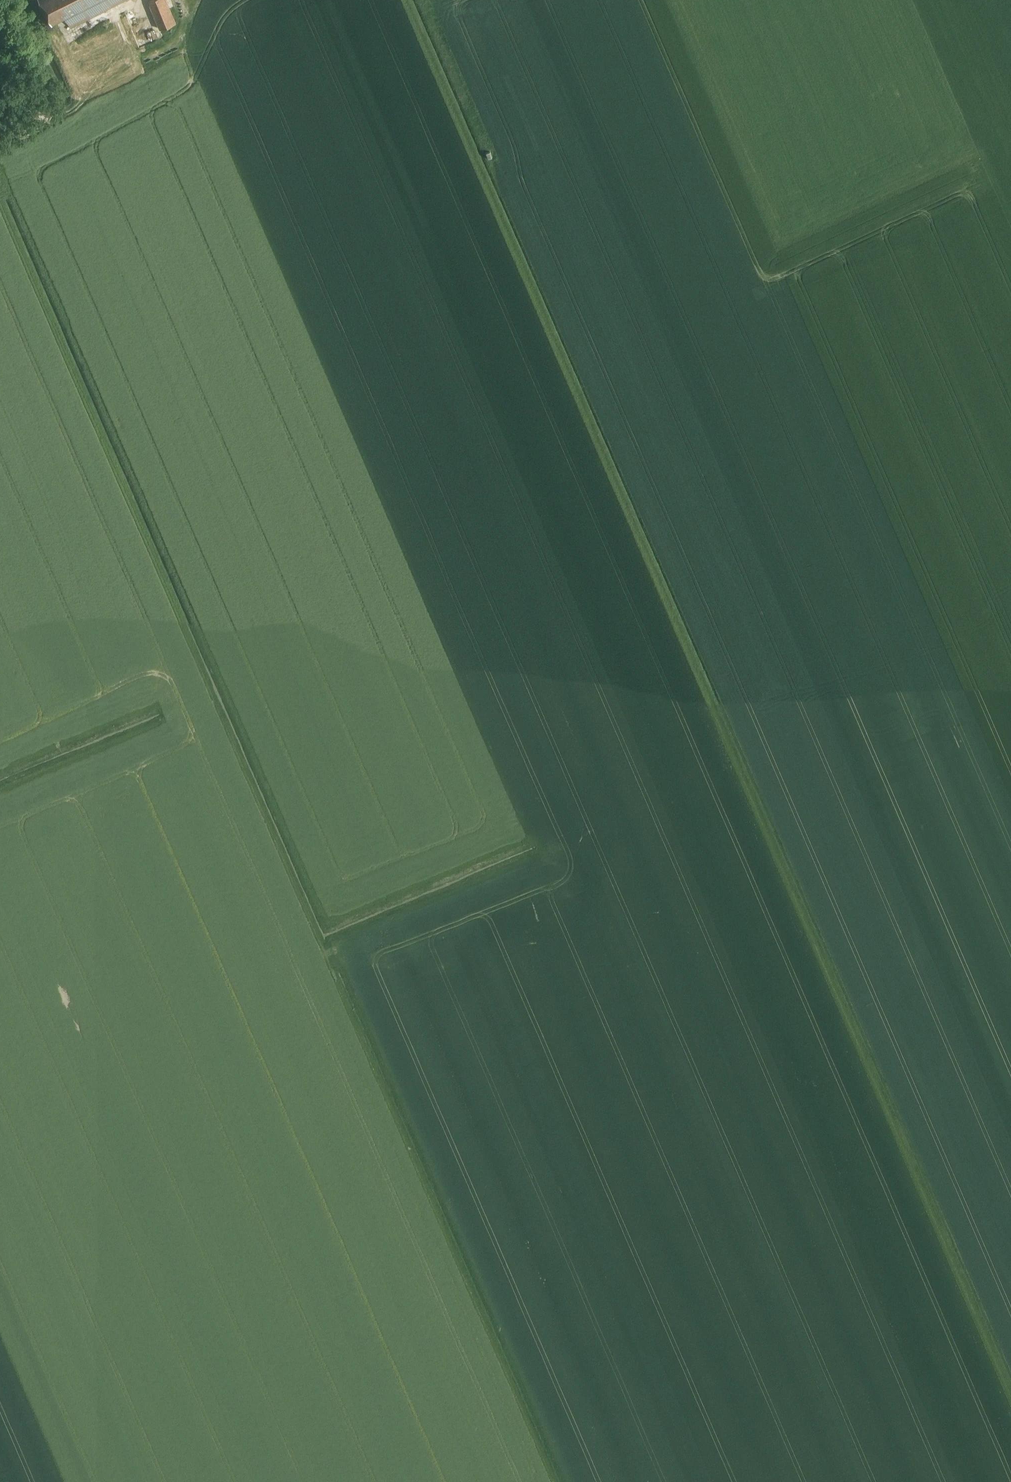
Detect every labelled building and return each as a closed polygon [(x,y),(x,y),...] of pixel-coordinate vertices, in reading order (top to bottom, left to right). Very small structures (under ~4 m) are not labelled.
[(51,20),(65,12),(72,26),(124,0),(41,0),(51,20)] [(162,29),(176,22),(166,0),(149,0),(162,29)]
